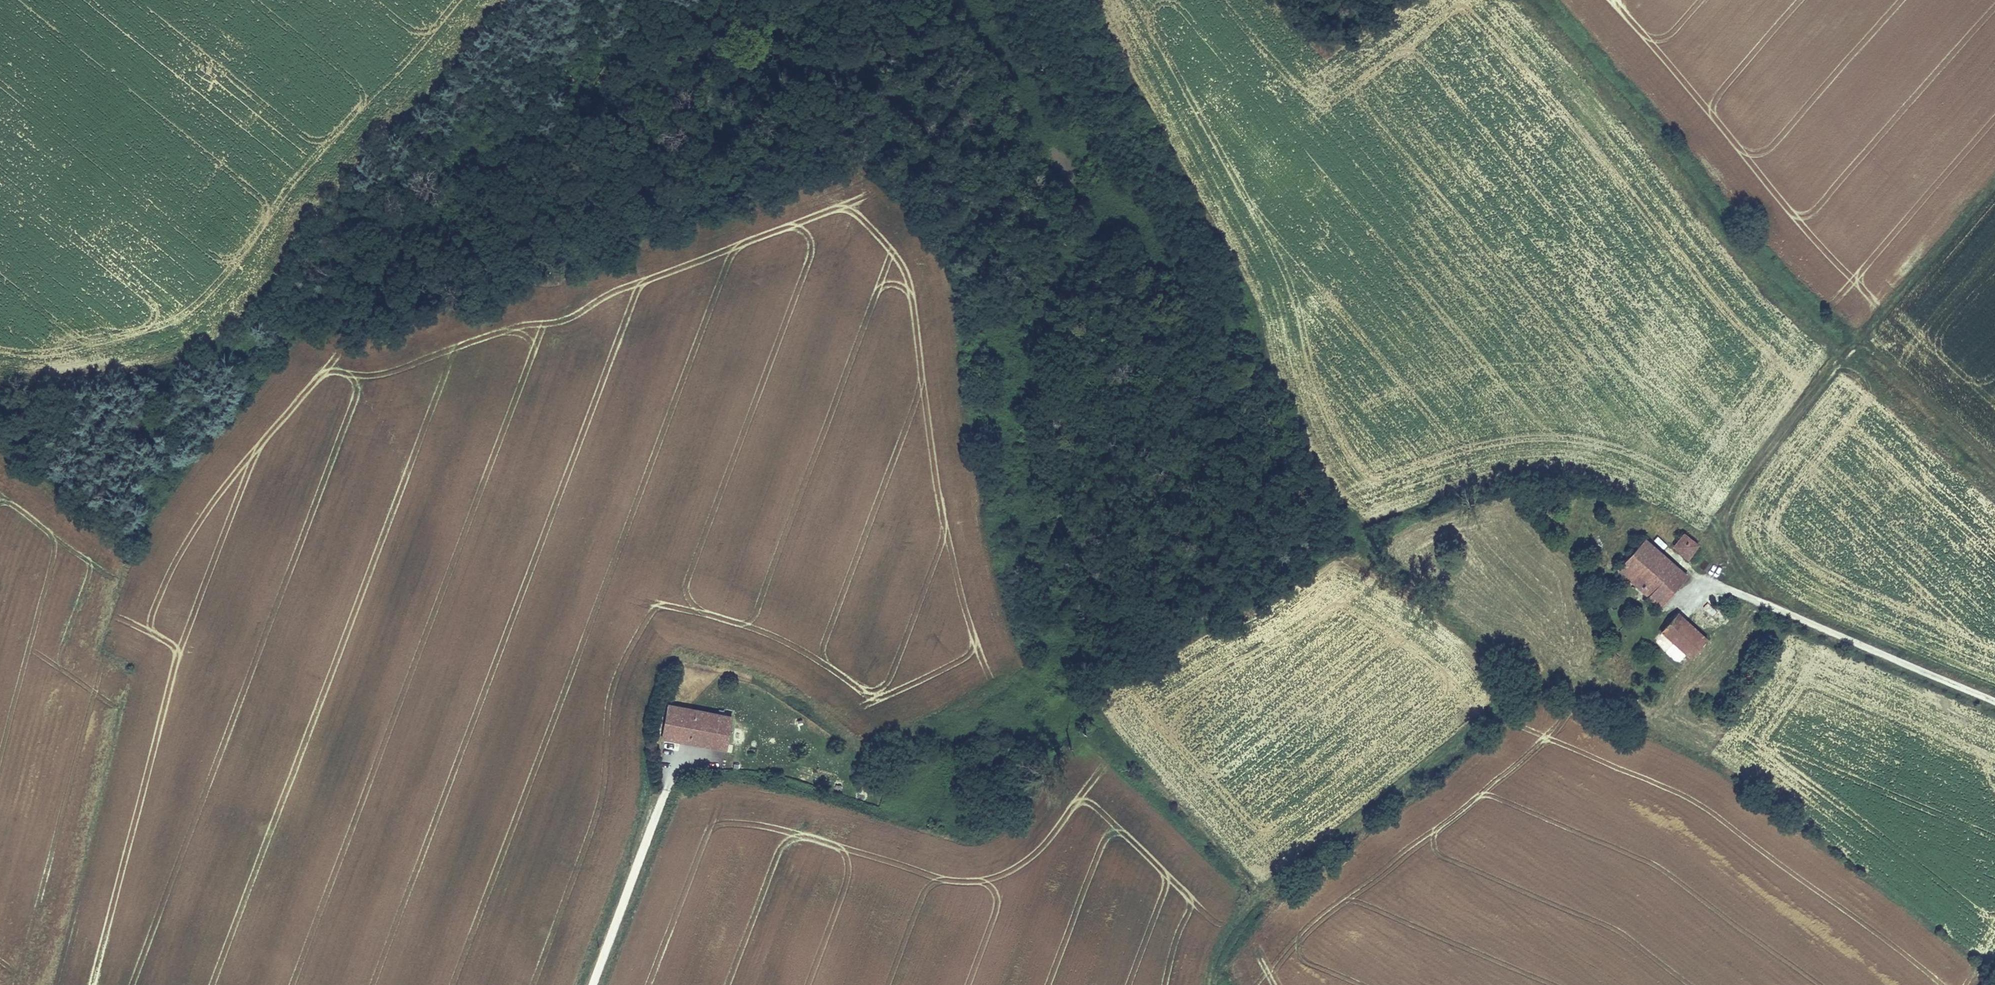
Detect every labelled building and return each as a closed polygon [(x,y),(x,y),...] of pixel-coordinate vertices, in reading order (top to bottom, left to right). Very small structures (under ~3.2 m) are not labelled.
[(1673,546),(1690,557),(1704,536),(1690,527),(1686,533),(1676,527),(1668,539),(1675,544),(1673,546)] [(1679,564),(1647,536),(1618,569),(1650,597),(1679,564)] [(1689,573),(1679,564),(1650,597),(1660,607),(1689,573)] [(1680,610),(1653,639),(1683,667),(1710,638),(1680,610)] [(733,715),(669,704),(663,737),(727,748),(733,715)]
